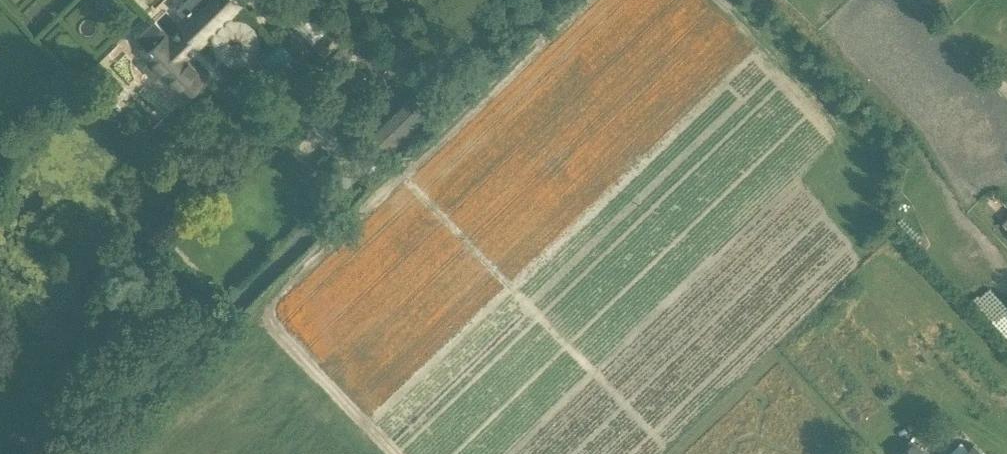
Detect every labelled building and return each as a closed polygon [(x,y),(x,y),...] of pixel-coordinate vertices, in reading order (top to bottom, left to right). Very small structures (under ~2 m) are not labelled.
[(185,97),(208,75),(189,56),(242,4),(238,0),(201,0),(179,22),(183,26),(171,37),(153,19),(131,42),(147,58),(143,62),(147,66),(143,70),(151,78),(156,73),(160,77),(162,74),(185,97)] [(341,42),(301,0),(270,0),(325,57),(341,42)] [(393,156),(433,117),(412,95),(371,134),(393,156)] [(901,453),(927,453),(914,441),(901,453)]
